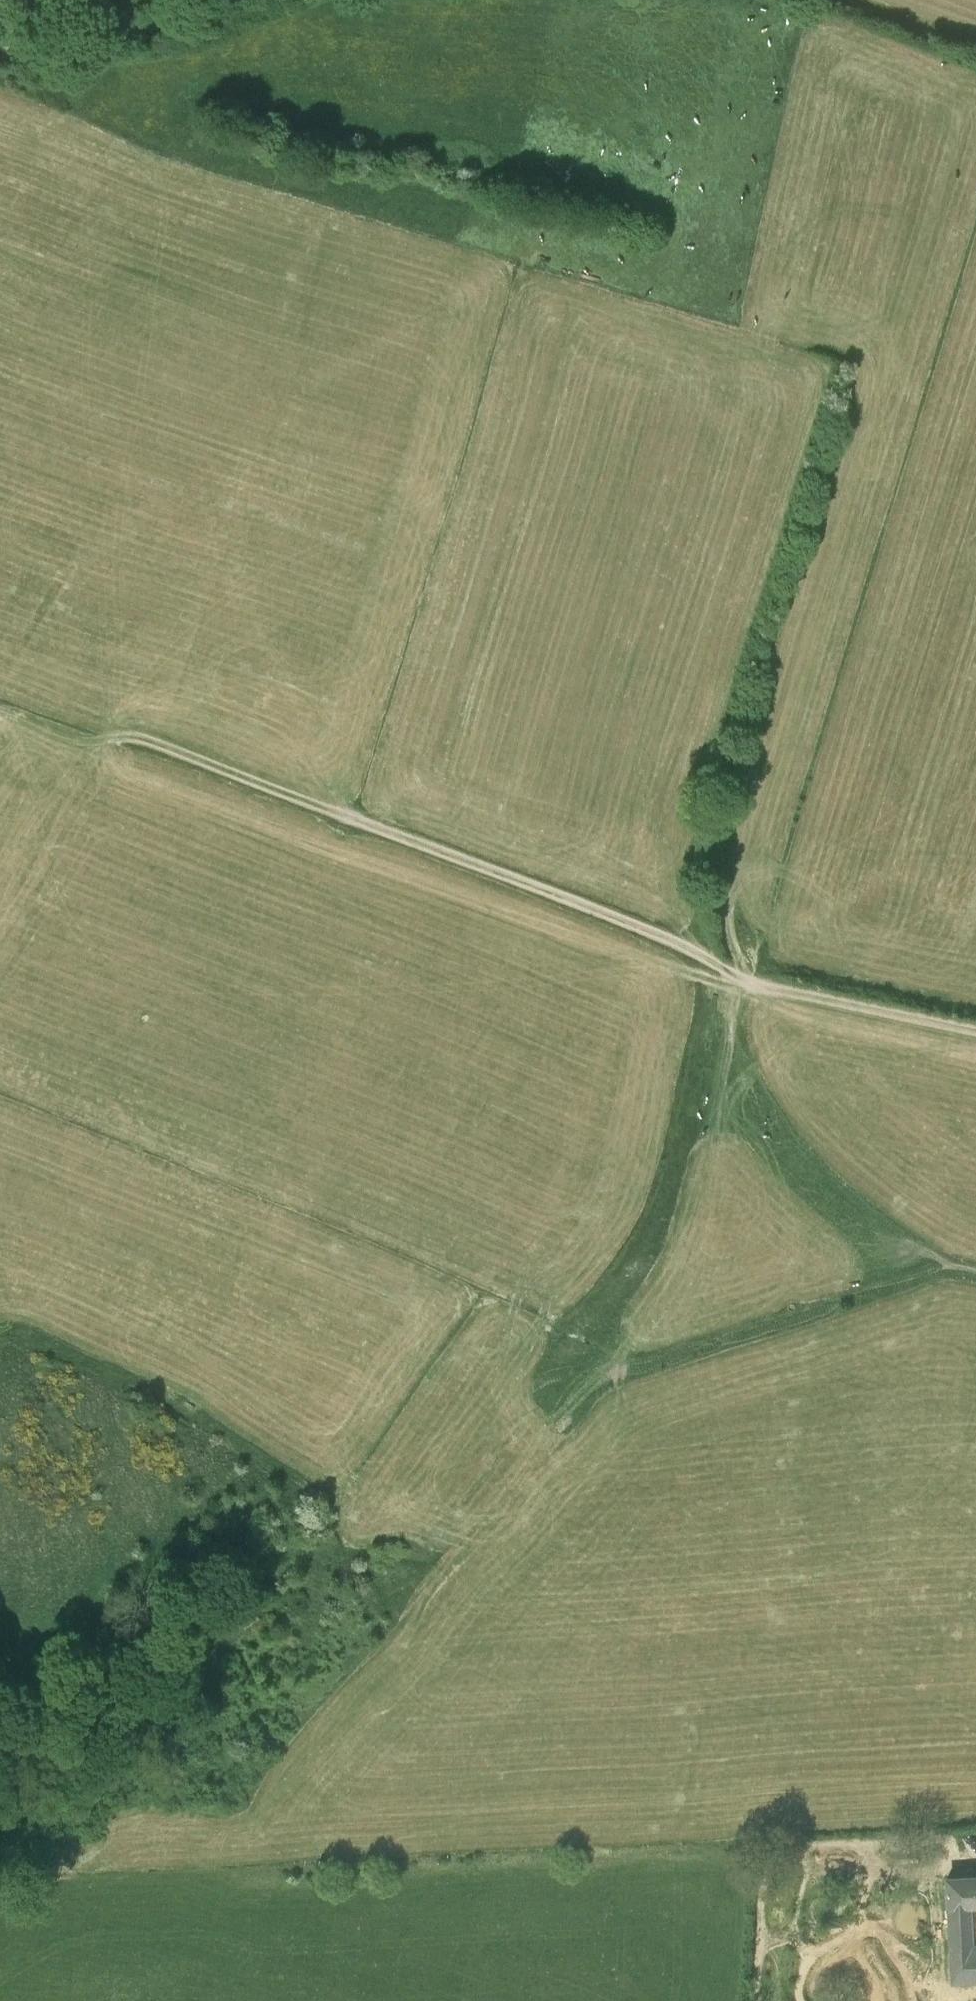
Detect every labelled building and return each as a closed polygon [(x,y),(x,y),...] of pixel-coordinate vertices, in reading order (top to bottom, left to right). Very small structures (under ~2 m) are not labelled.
[(975,1904),(975,1876),(947,1878),(952,1980),(975,1979),(975,1945),(972,1946),(969,1904),(975,1904)]
